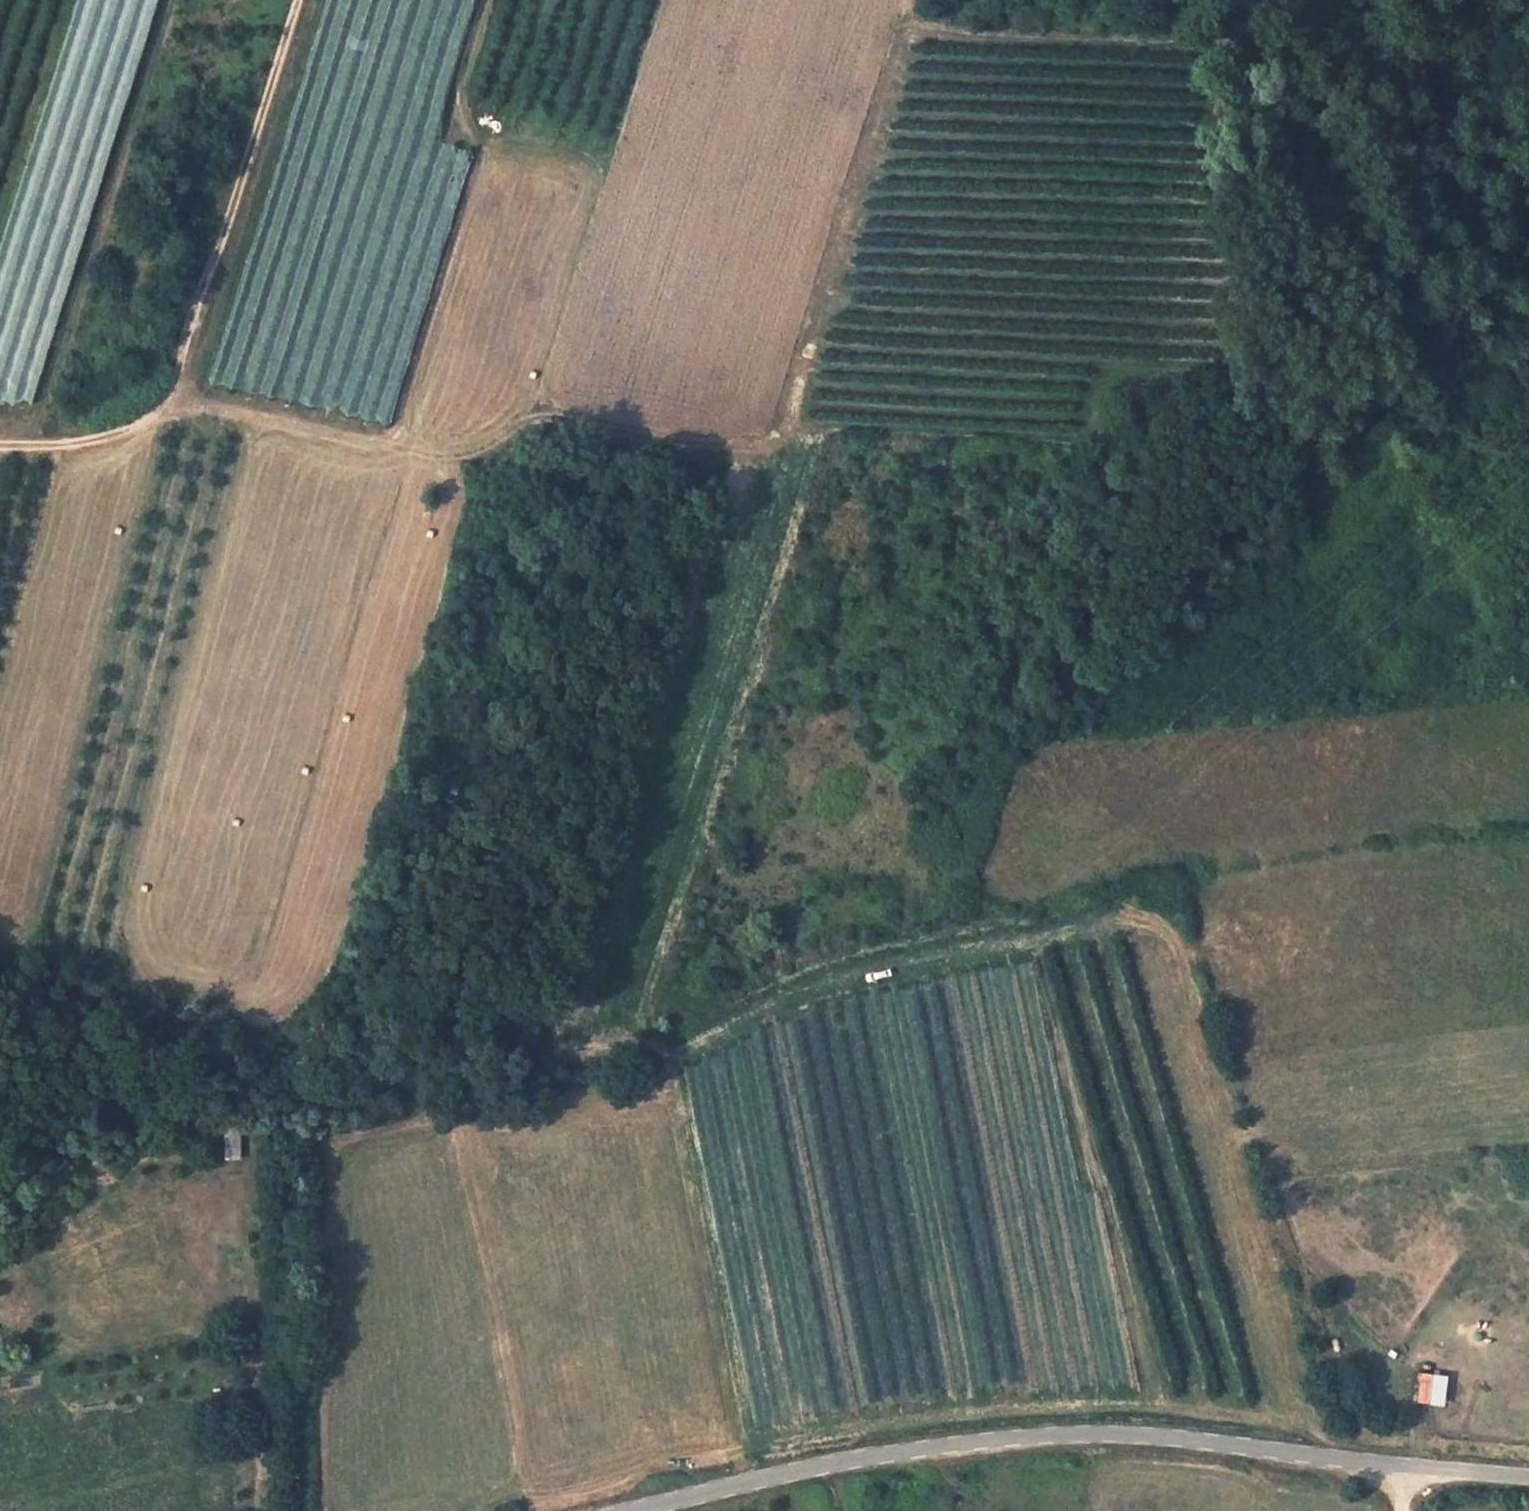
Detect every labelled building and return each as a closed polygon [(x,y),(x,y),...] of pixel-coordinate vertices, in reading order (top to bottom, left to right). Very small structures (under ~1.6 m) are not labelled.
[(1418,1373),(1417,1404),(1446,1405),(1447,1374),(1418,1373)]
